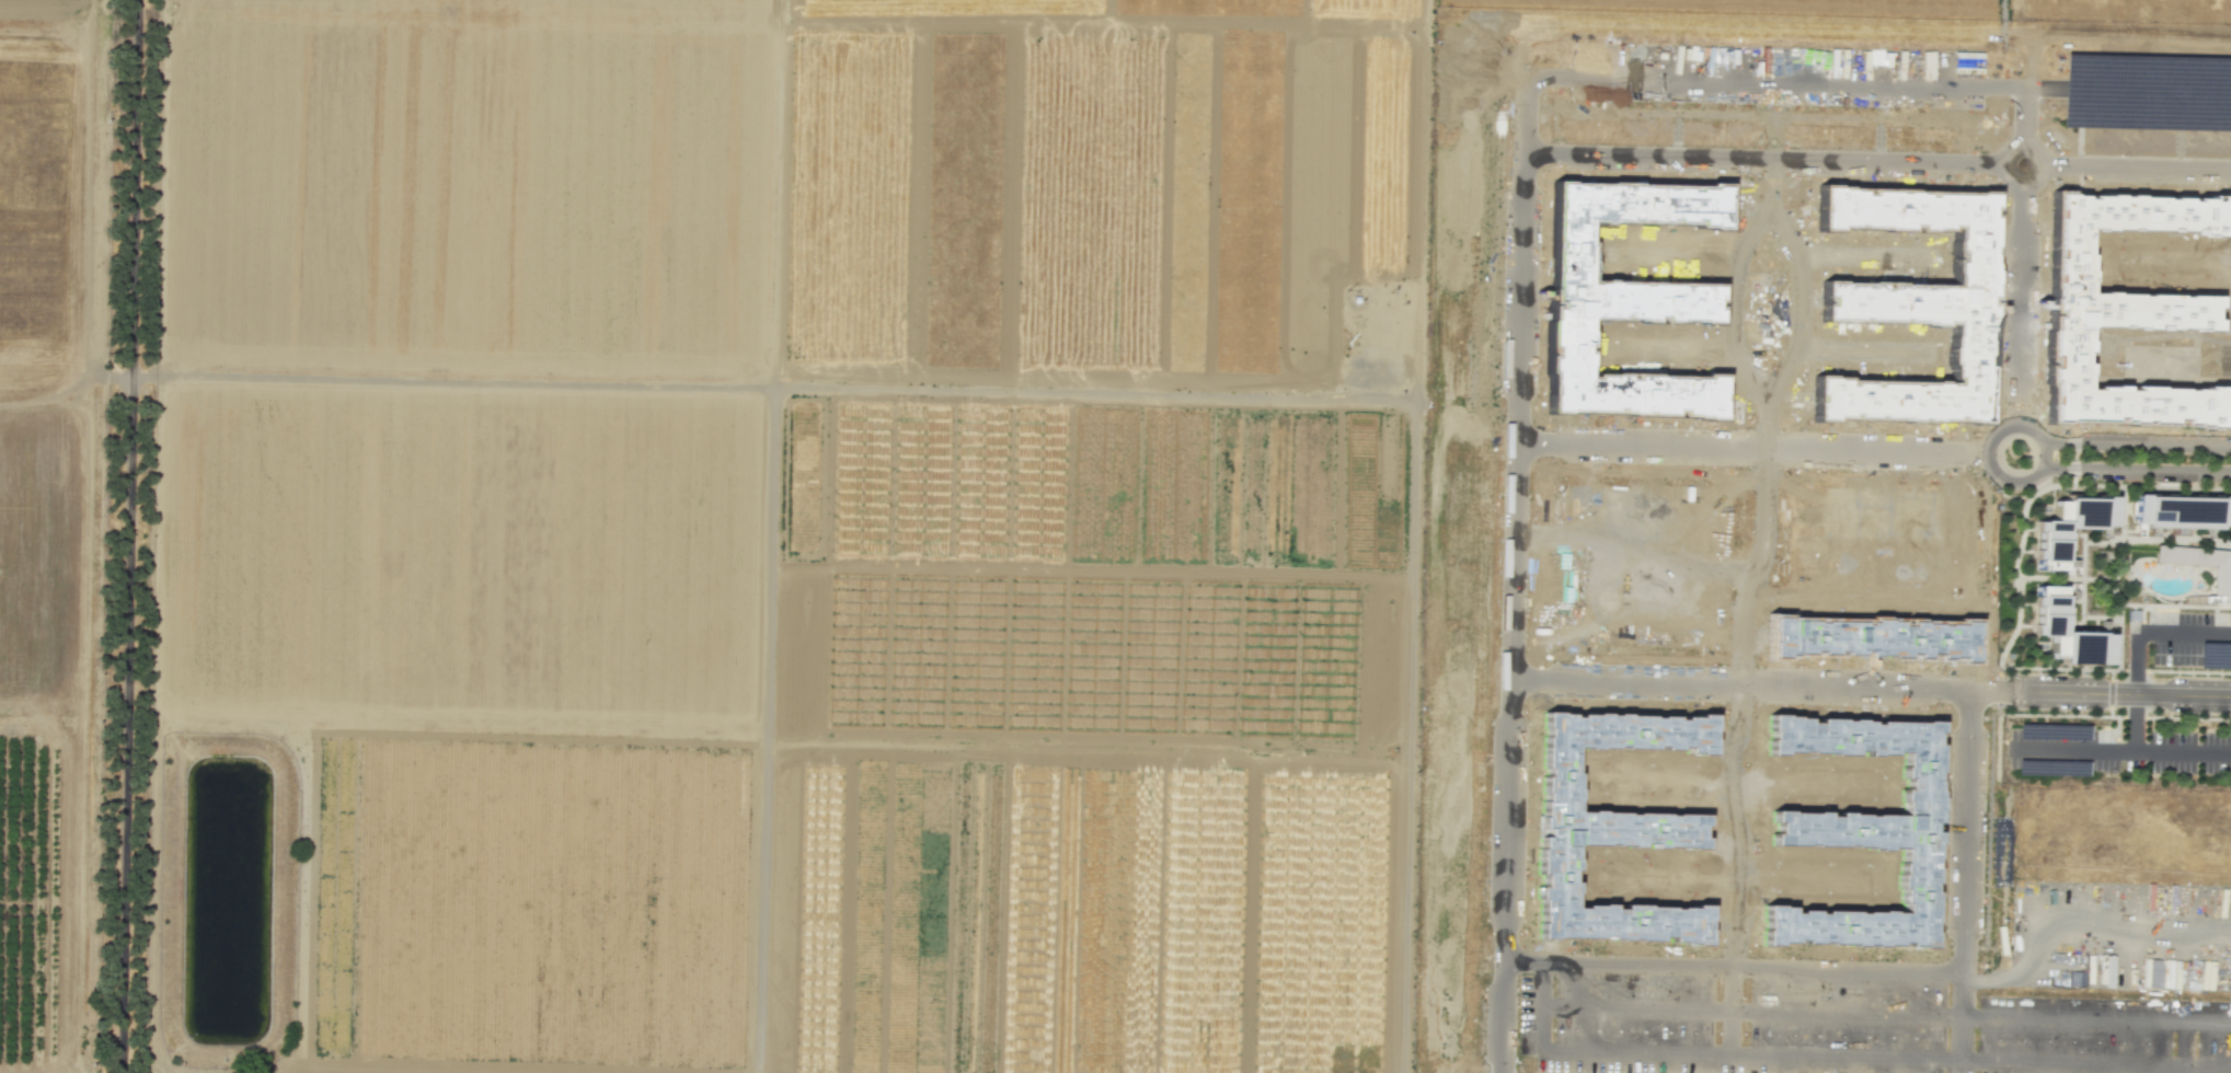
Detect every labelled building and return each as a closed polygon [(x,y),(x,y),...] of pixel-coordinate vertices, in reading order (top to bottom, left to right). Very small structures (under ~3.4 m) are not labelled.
[(2132,496),(2230,497),(2230,527),(2131,527),(2132,496)] [(2113,498),(2113,526),(2063,524),(2062,573),(2037,573),(2038,522),(2051,523),(2052,497),(2113,498)] [(2155,545),(2229,551),(2230,602),(2185,603),(2185,596),(2212,595),(2212,565),(2154,562),(2155,545)] [(2036,586),(2063,586),(2063,631),(2112,632),(2112,660),(2061,660),(2061,654),(2049,654),(2049,636),(2036,636),(2036,586)] [(2198,668),(2230,668),(2230,642),(2198,642),(2198,668)]
